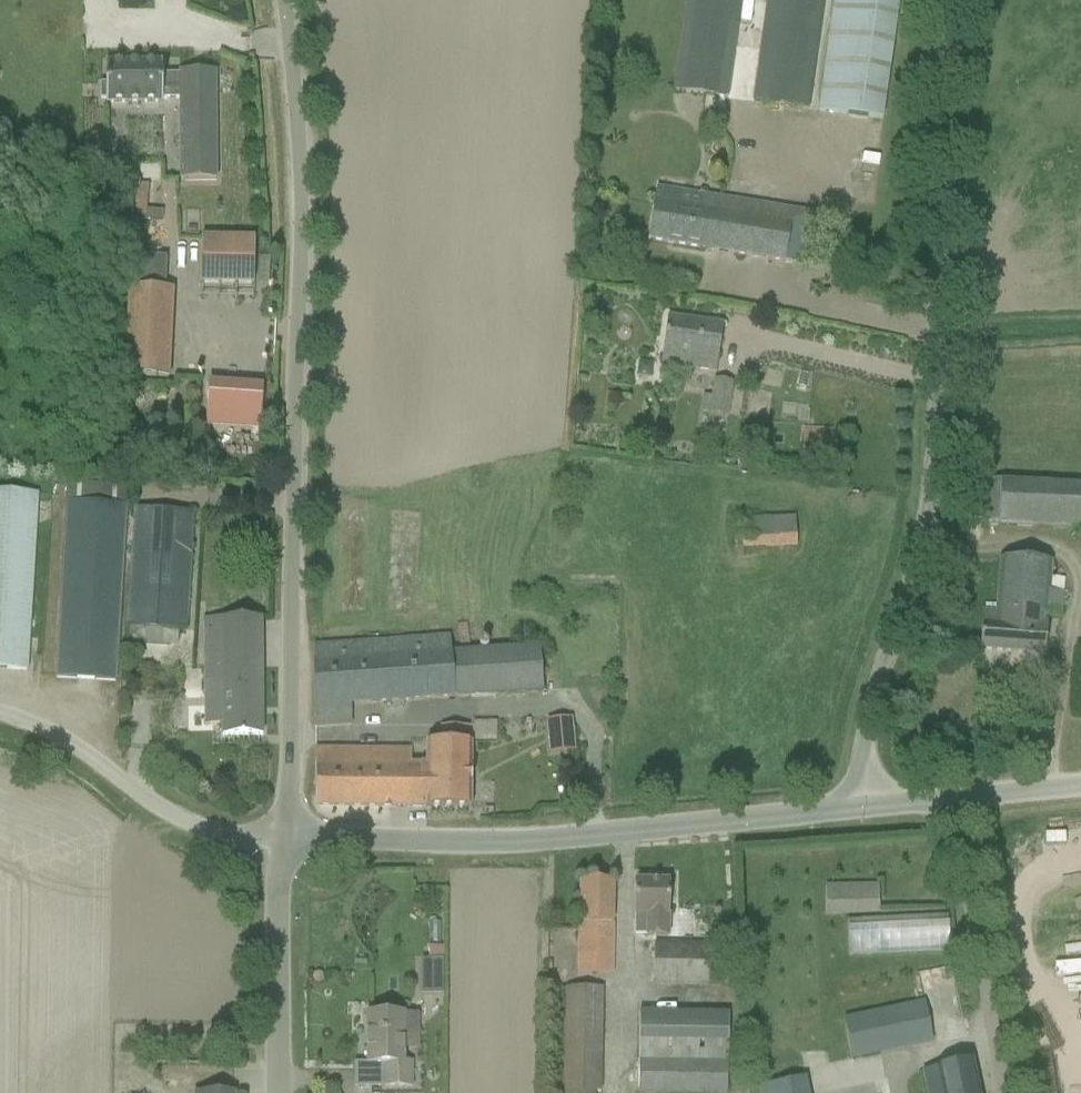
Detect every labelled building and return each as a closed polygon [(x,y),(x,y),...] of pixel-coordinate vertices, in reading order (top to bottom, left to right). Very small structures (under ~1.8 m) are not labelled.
[(738,27),(742,2),(742,0),(687,0),(674,92),(727,100),(738,27)] [(823,0),(768,0),(754,103),(808,111),(823,0)] [(883,121),(899,0),(834,0),(819,112),(883,121)] [(180,99),(181,178),(216,178),(215,72),(180,72),(180,76),(162,76),(162,63),(106,63),(106,85),(101,85),(101,100),(106,100),(106,104),(162,104),(162,99),(180,99)] [(610,76),(610,64),(600,64),(600,75),(610,76)] [(816,269),(824,216),(699,196),(697,209),(656,202),(650,241),(816,269)] [(202,241),(201,282),(254,284),(255,242),(202,241)] [(167,258),(132,257),(131,282),(166,283),(167,258)] [(259,259),(258,285),(269,286),(270,259),(259,259)] [(125,378),(169,379),(173,290),(129,288),(125,378)] [(716,372),(722,325),(667,317),(660,363),(716,372)] [(651,378),(652,365),(639,364),(637,377),(651,378)] [(728,418),(732,383),(714,382),(713,398),(703,397),(702,415),(711,416),(728,418)] [(208,388),(206,424),(260,428),(263,392),(208,388)] [(833,439),(803,437),(802,457),(831,458),(833,439)] [(983,480),(979,522),(1080,532),(1080,489),(983,480)] [(68,484),(56,679),(115,683),(127,488),(68,484)] [(26,671),(37,494),(0,492),(0,670),(26,671)] [(128,628),(186,631),(193,511),(135,508),(128,628)] [(798,546),(797,515),(752,517),(753,548),(798,546)] [(1043,655),(1046,624),(1034,623),(1034,617),(1063,619),(1064,593),(1051,592),(1052,564),(1001,559),(996,612),(983,610),(979,649),(1043,655)] [(263,737),(262,620),(218,621),(206,621),(206,704),(224,704),(224,737),(263,737)] [(347,706),(452,698),(544,691),(539,645),(448,652),(447,637),(366,643),(314,646),(314,662),(313,662),(315,728),(349,725),(347,706)] [(548,738),(573,735),(572,719),(565,720),(546,722),(548,738)] [(426,809),(471,810),(471,744),(471,730),(441,730),(441,746),(426,746),(426,767),(411,767),(411,753),(315,749),(317,807),(392,808),(426,808),(426,809)] [(339,859),(329,863),(333,874),(344,870),(339,859)] [(611,973),(614,882),(580,882),(579,973),(611,973)] [(669,883),(636,883),(635,936),(668,936),(669,883)] [(826,914),(857,913),(879,913),(879,886),(826,887),(826,914)] [(952,914),(848,917),(849,953),(953,951),(952,914)] [(730,926),(712,925),(711,944),(730,945),(730,926)] [(655,987),(719,989),(720,946),(656,945),(655,987)] [(444,961),(430,961),(430,978),(444,978),(444,961)] [(604,989),(566,988),(564,1092),(602,1092),(604,989)] [(933,1042),(925,1003),(844,1020),(823,1024),(831,1063),(933,1042)] [(639,1013),(639,1092),(728,1092),(729,1014),(639,1013)] [(404,1064),(404,1050),(419,1050),(419,1015),(367,1015),(367,1064),(385,1064),(385,1088),(412,1088),(412,1064),(404,1064)] [(972,1061),(923,1072),(927,1092),(979,1092),(972,1061)] [(807,1078),(759,1087),(761,1092),(810,1092),(807,1078)]
